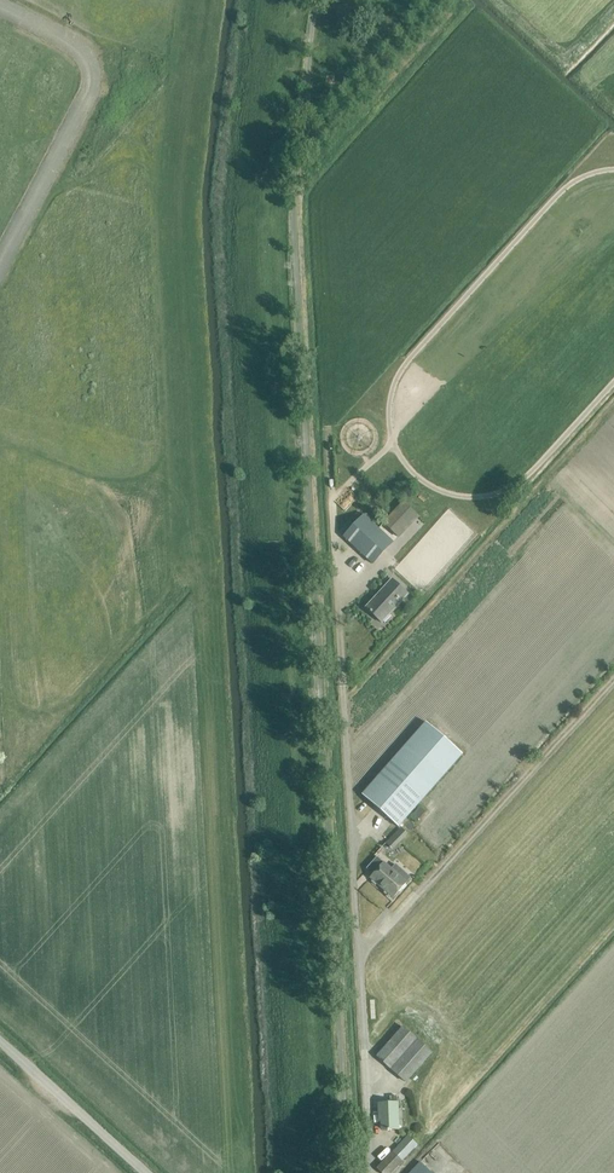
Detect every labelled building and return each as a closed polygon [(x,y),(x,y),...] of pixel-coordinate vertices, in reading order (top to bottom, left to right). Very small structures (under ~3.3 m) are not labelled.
[(417,515),(402,502),(384,522),(398,535),(417,515)] [(378,528),(363,515),(343,536),(372,563),(392,541),(378,528)] [(408,594),(392,579),(366,608),(381,622),(408,594)] [(364,795),(399,825),(461,754),(427,724),(364,795)] [(402,826),(386,841),(393,848),(409,833),(402,826)] [(373,874),(370,878),(393,898),(407,882),(384,862),(377,856),(366,868),(373,874)] [(432,1053),(402,1027),(376,1056),(406,1082),(432,1053)] [(391,1104),(379,1104),(379,1114),(381,1114),(381,1129),(386,1129),(386,1131),(389,1131),(389,1129),(397,1130),(398,1097),(391,1097),(391,1104)] [(377,1168),(383,1172),(391,1172),(402,1161),(417,1144),(407,1135),(377,1168)] [(409,1172),(432,1172),(420,1161),(409,1172)]
